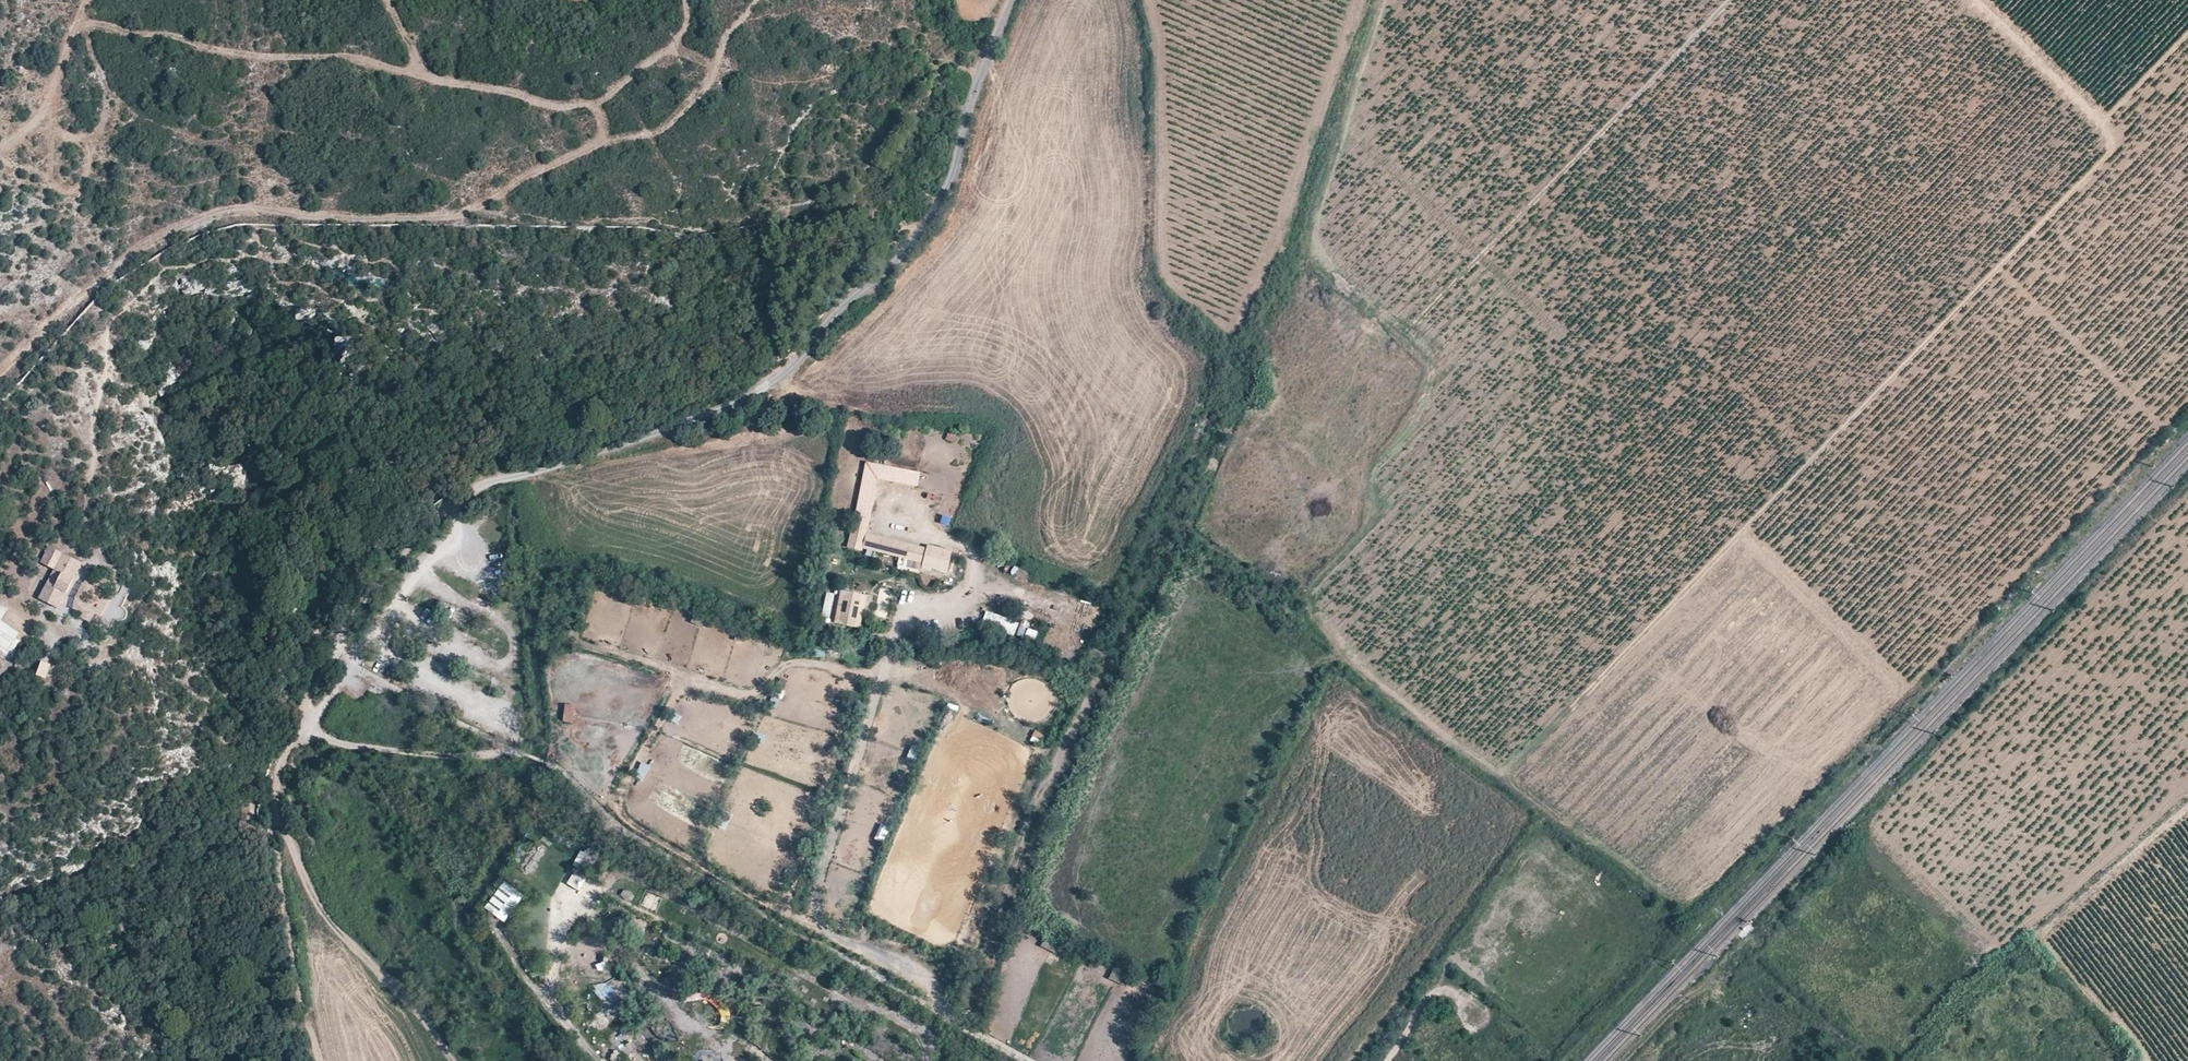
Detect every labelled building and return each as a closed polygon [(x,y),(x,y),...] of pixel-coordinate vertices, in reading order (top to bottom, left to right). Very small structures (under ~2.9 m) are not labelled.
[(867,461),(855,513),(870,517),(879,477),(918,486),(921,473),(867,461)] [(855,513),(846,550),(862,554),(863,548),(924,562),(923,566),(947,571),(952,550),(928,545),(927,547),(866,533),(870,517),(855,513)] [(39,599),(57,609),(80,566),(47,548),(39,563),(52,571),(39,599)] [(907,561),(906,566),(921,569),(922,563),(907,561)] [(843,588),(835,622),(860,628),(864,610),(870,611),(874,595),(843,588)] [(1013,639),(1019,622),(986,611),(980,628),(1013,639)] [(1035,640),(1038,631),(1028,628),(1025,637),(1035,640)] [(1066,652),(1065,660),(1077,661),(1078,653),(1066,652)] [(36,676),(48,680),(53,667),(41,662),(36,676)] [(777,711),(785,690),(776,687),(768,708),(777,711)] [(573,722),(574,704),(564,703),(563,721),(573,722)] [(1034,730),(1030,741),(1040,745),(1044,734),(1034,730)] [(750,742),(762,747),(766,735),(754,731),(750,742)] [(910,746),(907,759),(916,761),(919,748),(910,746)] [(636,779),(646,781),(651,763),(641,760),(636,779)] [(725,830),(732,815),(723,810),(716,826),(725,830)] [(884,842),(890,828),(882,824),(875,838),(884,842)] [(532,874),(546,848),(536,843),(523,869),(532,874)] [(579,878),(574,875),(568,886),(579,892),(584,881),(579,878)] [(504,881),(484,908),(505,923),(524,896),(504,881)] [(633,901),(634,891),(622,891),(622,900),(633,901)] [(656,912),(662,898),(647,891),(641,905),(656,912)] [(620,926),(623,913),(609,910),(606,923),(620,926)] [(703,1003),(705,990),(688,987),(686,1000),(703,1003)] [(671,1023),(657,1029),(663,1042),(676,1037),(671,1023)] [(628,1060),(648,1060),(626,1038),(615,1048),(628,1060)]
